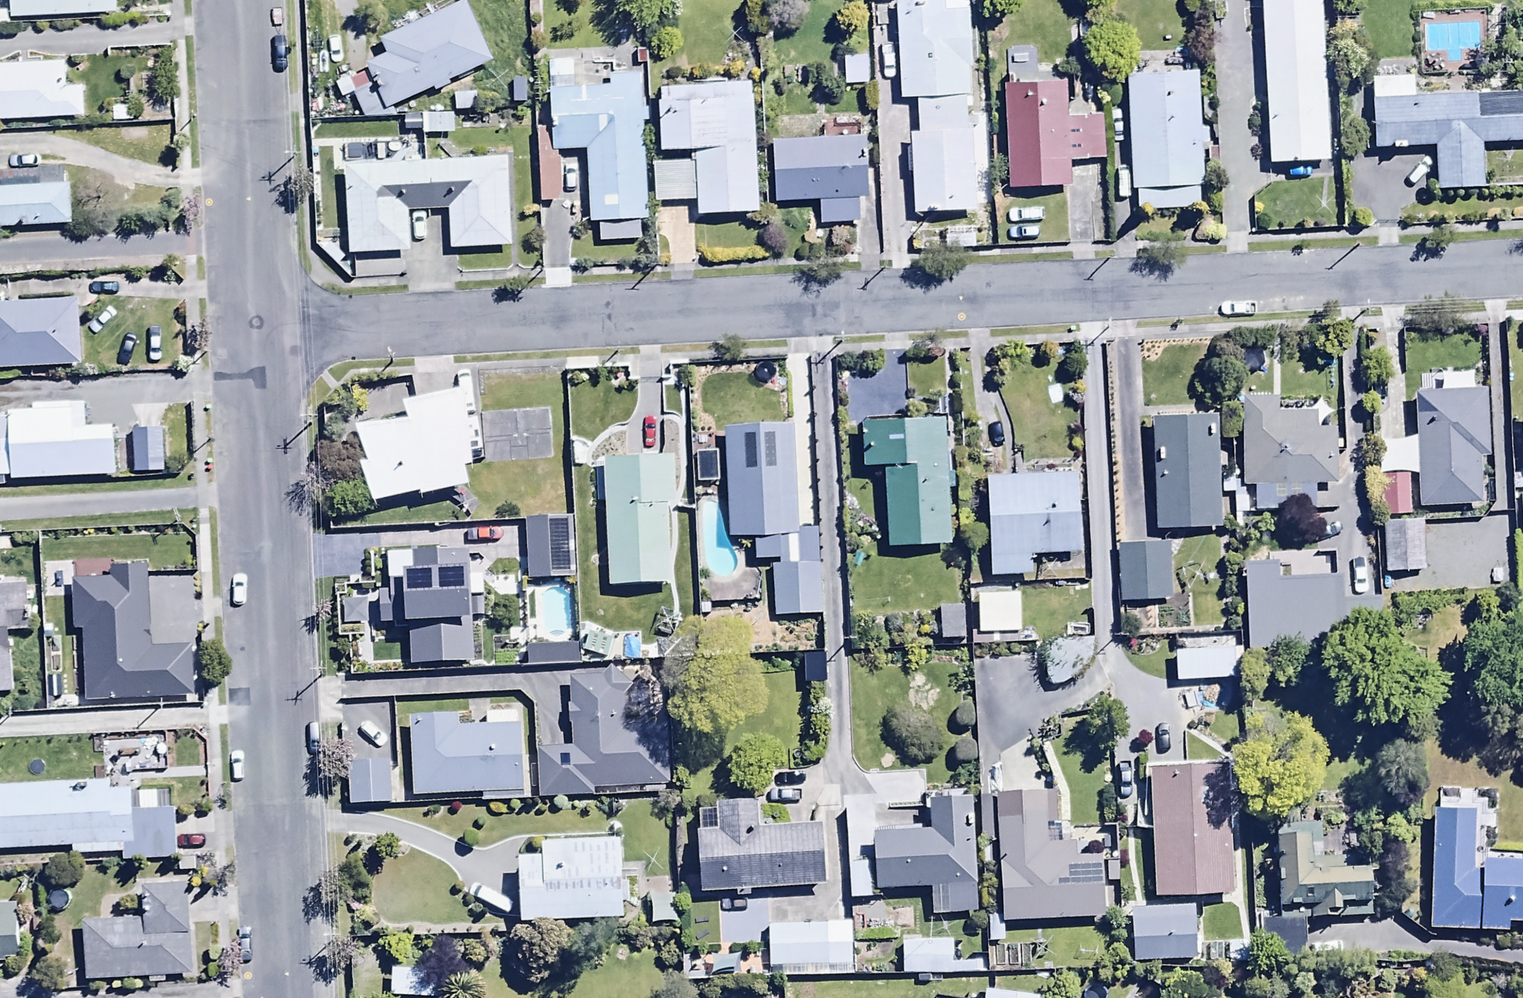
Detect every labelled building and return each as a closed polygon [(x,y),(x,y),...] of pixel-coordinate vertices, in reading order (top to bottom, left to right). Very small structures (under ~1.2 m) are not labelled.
[(12,20),(117,18),(116,0),(11,0),(12,20)] [(1271,169),(1332,166),(1324,0),(1262,0),(1271,169)] [(970,2),(898,4),(901,103),(918,102),(919,137),(912,137),(915,221),(977,219),(974,134),(967,135),(966,97),(973,96),(970,2)] [(467,6),(382,45),(388,60),(368,69),(371,76),(349,85),(365,123),(397,120),(394,112),(434,94),(436,99),(452,91),(451,88),(495,68),(467,6)] [(580,203),(577,155),(588,154),(593,227),(599,227),(600,246),(640,244),(639,225),(648,224),(643,124),(649,124),(649,110),(642,110),(640,76),(611,78),(611,53),(550,55),(554,133),(537,134),(541,206),(580,203)] [(869,59),(846,59),(847,89),(870,88),(869,59)] [(0,68),(0,126),(85,122),(84,91),(68,92),(67,65),(0,68)] [(1200,77),(1130,80),(1134,196),(1139,196),(1140,217),(1201,214),(1200,192),(1206,191),(1204,148),(1210,148),(1209,131),(1201,132),(1200,77)] [(1416,101),(1415,81),(1374,82),(1376,155),(1438,152),(1440,194),(1485,193),(1483,149),(1522,147),(1522,97),(1416,101)] [(1069,120),(1068,85),(1006,87),(1010,194),(1069,193),(1069,166),(1106,165),(1105,119),(1069,120)] [(752,89),(661,91),(663,155),(692,155),(693,165),(654,166),(655,205),(698,204),(698,222),(756,220),(752,89)] [(481,96),(456,96),(456,115),(481,115),(481,96)] [(455,119),(423,119),(423,139),(454,139),(455,119)] [(841,143),(774,146),(775,208),(824,206),(825,230),(862,228),(860,202),(871,202),(868,143),(858,144),(857,130),(840,131),(841,143)] [(508,162),(346,166),(351,258),(409,256),(407,214),(450,213),(451,253),(511,251),(508,162)] [(72,230),(70,190),(0,193),(0,234),(72,230)] [(83,371),(80,305),(0,309),(0,374),(83,371)] [(925,373),(869,376),(873,478),(898,477),(901,558),(968,555),(962,423),(927,424),(925,373)] [(1488,396),(1417,397),(1423,510),(1482,507),(1479,460),(1491,459),(1488,396)] [(358,436),(370,470),(364,473),(376,512),(421,499),(423,507),(471,492),(466,476),(475,474),(467,399),(407,416),(411,432),(358,436)] [(1280,402),(1243,403),(1243,492),(1259,492),(1259,514),(1313,514),(1313,486),(1336,486),(1336,433),(1318,433),(1317,417),(1280,417),(1280,402)] [(0,423),(0,481),(13,481),(13,485),(115,481),(114,432),(84,433),(83,405),(33,407),(33,416),(9,416),(10,423),(0,423)] [(1236,420),(1166,420),(1166,539),(1236,539),(1236,420)] [(796,430),(725,433),(731,545),(756,544),(757,565),(780,564),(780,569),(772,569),(774,623),(823,621),(820,533),(799,533),(796,430)] [(162,433),(132,434),(134,476),(164,475),(162,433)] [(688,463),(617,465),(621,600),(682,599),(679,516),(689,516),(688,463)] [(997,484),(1005,588),(1047,584),(1046,565),(1097,560),(1090,476),(997,484)] [(1412,480),(1381,480),(1382,519),(1412,519),(1412,480)] [(1423,524),(1386,524),(1387,578),(1423,577),(1423,524)] [(573,525),(526,527),(528,585),(575,583),(573,525)] [(1183,552),(1133,552),(1134,611),(1184,610),(1183,552)] [(379,597),(380,631),(411,630),(413,673),(473,671),(469,557),(389,560),(390,597),(379,597)] [(1274,570),(1251,570),(1253,652),(1385,649),(1384,607),(1339,608),(1339,582),(1274,583),(1274,570)] [(15,699),(13,635),(29,635),(27,581),(0,582),(0,699),(15,699)] [(366,605),(344,605),(344,630),(367,630),(366,605)] [(967,610),(941,611),(942,647),(969,646),(967,610)] [(591,636),(584,656),(605,664),(616,636),(605,632),(602,640),(591,636)] [(580,649),(528,651),(528,670),(581,668),(580,649)] [(1247,653),(1185,657),(1188,690),(1249,685),(1247,653)] [(555,759),(558,808),(660,803),(656,735),(634,736),(631,683),(585,686),(589,757),(555,759)] [(410,724),(413,801),(523,797),(520,732),(516,732),(516,718),(487,719),(487,733),(459,734),(459,722),(410,724)] [(392,809),(390,764),(350,765),(351,810),(392,809)] [(1227,777),(1153,778),(1156,906),(1230,904),(1227,777)] [(177,862),(176,813),(169,813),(168,795),(131,796),(131,793),(111,793),(110,785),(0,788),(0,854),(74,852),(74,859),(123,857),(123,864),(177,862)] [(923,828),(876,830),(878,899),(933,897),(934,920),(976,918),(973,807),(962,807),(962,795),(929,796),(931,835),(923,835),(923,828)] [(1074,863),(1074,849),(1052,850),(1052,801),(980,803),(981,850),(1000,849),(1002,928),(1114,925),(1113,889),(1103,890),(1102,863),(1074,863)] [(711,840),(713,903),(838,899),(836,836),(771,838),(770,805),(734,806),(735,839),(711,840)] [(1435,815),(1432,936),(1509,937),(1509,928),(1522,928),(1522,864),(1484,864),(1484,875),(1475,875),(1476,816),(1435,815)] [(1315,847),(1281,847),(1281,925),(1266,925),(1266,963),(1308,963),(1308,924),(1373,923),(1373,875),(1347,875),(1347,865),(1316,865),(1315,847)] [(622,848),(543,851),(544,866),(520,867),(523,932),(625,927),(622,848)] [(872,868),(850,869),(852,906),(874,905),(872,868)] [(84,926),(88,985),(194,980),(190,893),(144,895),(145,923),(84,926)] [(676,900),(651,901),(652,927),(677,926),(676,900)] [(0,909),(0,964),(17,963),(15,908),(0,909)] [(830,972),(830,968),(854,967),(853,928),(769,929),(770,973),(830,972)] [(953,939),(904,941),(904,981),(979,978),(979,967),(954,968),(953,939)] [(1250,944),(1229,945),(1230,968),(1252,967),(1250,944)] [(740,962),(713,963),(713,979),(740,979),(740,962)] [(392,997),(455,997),(457,980),(394,975),(392,997)]
